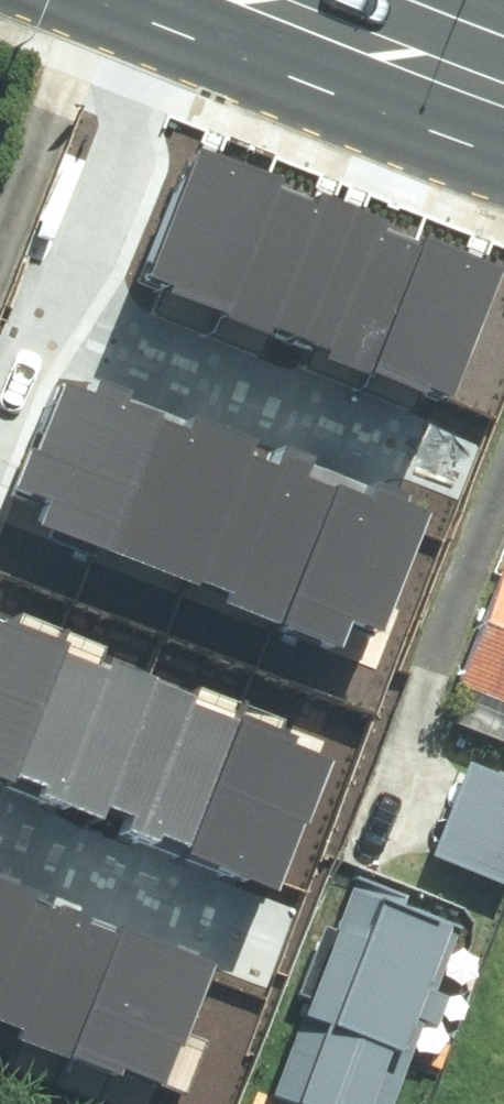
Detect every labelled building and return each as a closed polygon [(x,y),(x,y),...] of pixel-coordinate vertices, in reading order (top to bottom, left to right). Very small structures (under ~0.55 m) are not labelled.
[(210,333),(279,158),(207,130),(145,287),(162,293),(154,312),(210,333)] [(280,359),(348,186),(279,158),(210,333),(280,359)] [(360,391),(428,218),(348,186),(280,359),(360,391)] [(360,391),(487,440),(503,398),(503,247),(428,218),(360,391)] [(163,408),(66,370),(0,533),(0,567),(85,602),(163,408)] [(251,443),(163,408),(85,602),(172,636),(251,443)] [(251,443),(172,636),(260,671),(339,478),(251,443)] [(339,478),(260,671),(376,717),(454,524),(339,478)] [(497,563),(447,686),(503,709),(503,566),(497,563)] [(0,567),(0,784),(10,788),(85,602),(0,567)] [(97,823),(172,636),(85,602),(10,788),(97,823)] [(260,671),(172,636),(97,823),(185,858),(260,671)] [(260,671),(185,858),(301,904),(376,717),(260,671)] [(459,764),(424,858),(503,888),(503,780),(459,764)] [(43,901),(0,884),(0,1015),(43,901)] [(344,893),(257,1103),(379,1103),(448,937),(344,893)] [(125,935),(43,901),(0,1015),(0,1087),(46,1103),(59,1103),(125,935)] [(282,995),(125,935),(59,1103),(240,1103),(282,995)]
